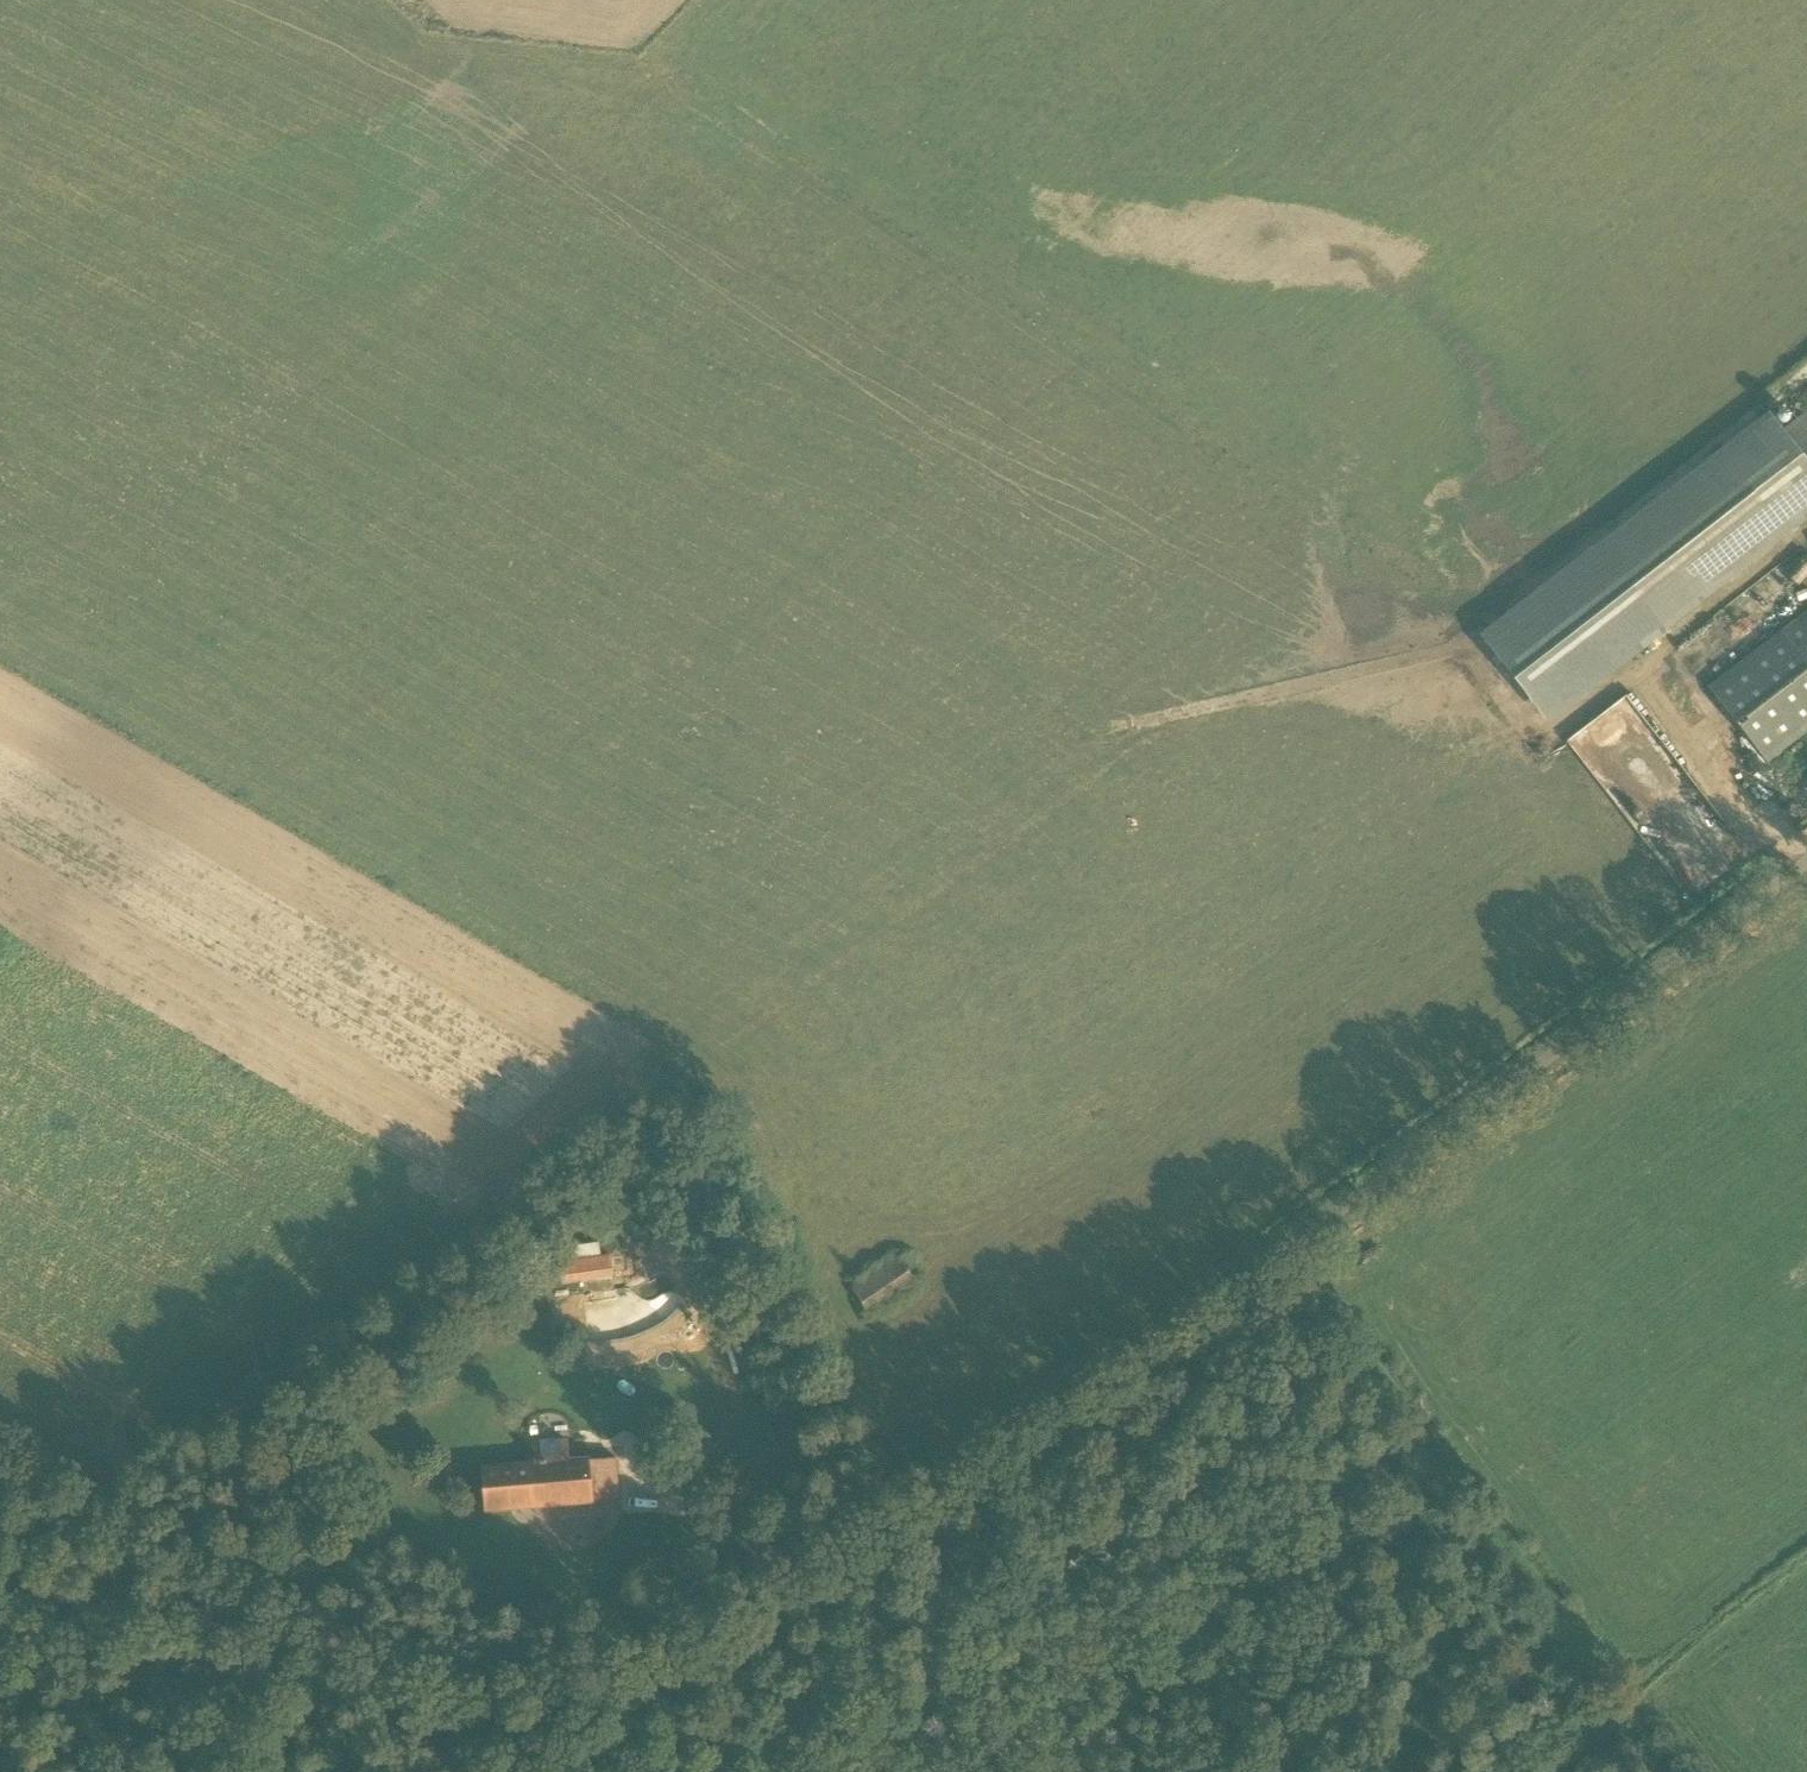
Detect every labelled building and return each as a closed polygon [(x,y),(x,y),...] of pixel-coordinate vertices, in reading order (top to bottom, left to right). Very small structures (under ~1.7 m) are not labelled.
[(1806,511),(1806,412),(1784,430),(1774,418),(1490,639),(1548,713),(1806,511)] [(1709,688),(1767,762),(1806,731),(1806,612),(1709,688)] [(618,1255),(576,1253),(575,1277),(617,1279),(618,1255)] [(869,1312),(916,1281),(898,1254),(851,1286),(869,1312)] [(571,1460),(569,1439),(533,1442),(536,1464),(482,1470),(487,1510),(620,1499),(617,1457),(591,1459),(591,1458),(571,1460)]
